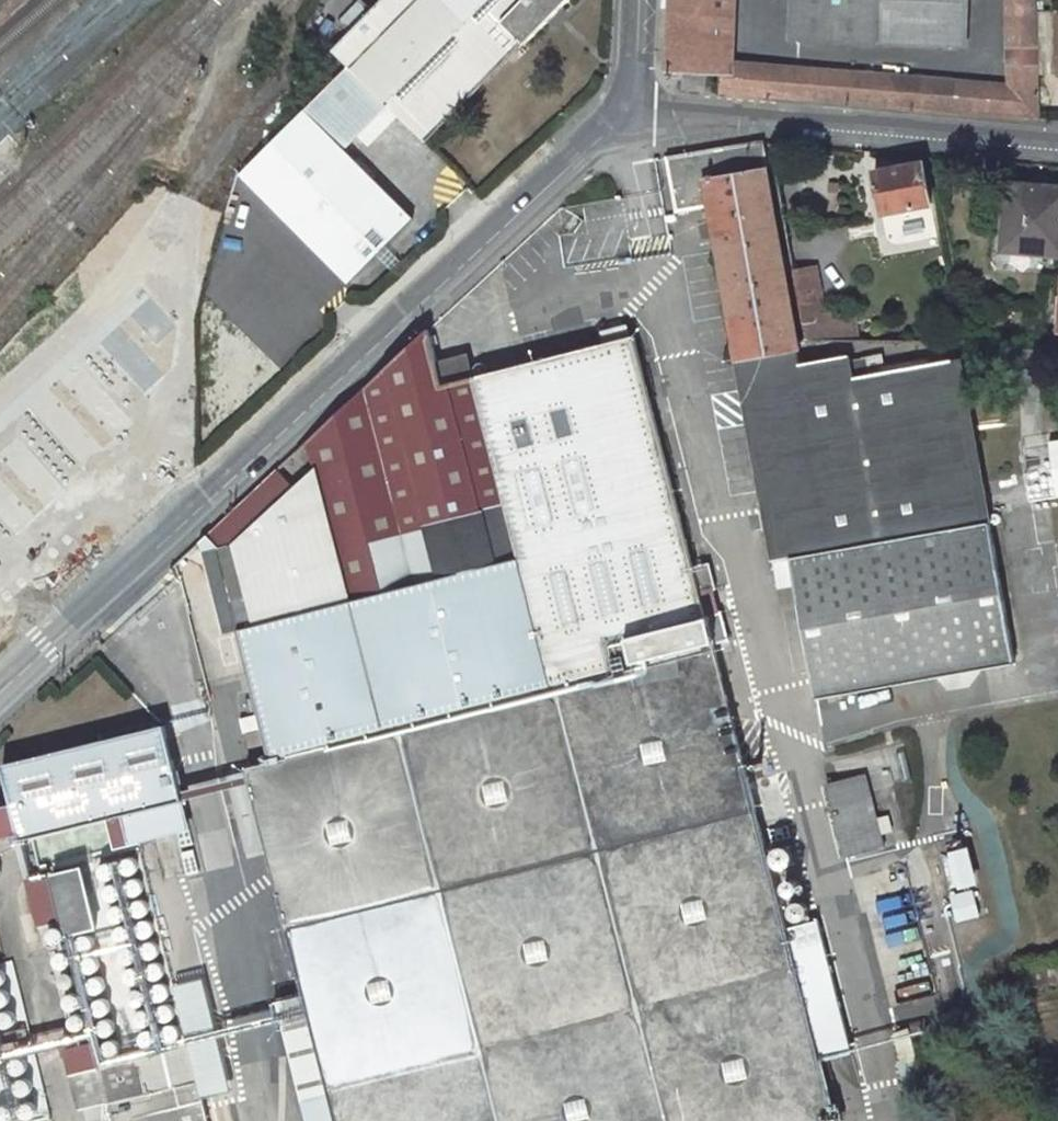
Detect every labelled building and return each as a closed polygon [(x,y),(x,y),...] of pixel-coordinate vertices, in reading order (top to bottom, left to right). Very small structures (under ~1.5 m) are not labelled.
[(564,0),(380,0),(331,50),(344,62),(386,103),(396,113),(422,138),(423,137),(564,0)] [(667,73),(682,74),(681,89),(705,91),(707,75),(720,76),(719,93),(1039,120),(1034,0),(1004,0),(1007,85),(732,63),(734,0),(671,0),(667,73)] [(793,40),(964,47),(966,0),(794,0),(793,40)] [(1035,15),(1037,75),(1057,74),(1057,15),(1035,15)] [(240,169),(349,279),(411,216),(343,147),(358,132),(386,103),(344,62),(301,106),(240,169)] [(386,103),(358,132),(367,142),(396,113),(386,103)] [(793,586),(814,697),(889,684),(885,657),(1010,639),(982,489),(957,360),(869,375),(866,358),(847,361),(846,357),(796,366),(794,352),(799,351),(761,142),(666,159),(672,188),(682,186),(686,210),(707,206),(779,589),(793,586)] [(930,206),(922,163),(873,172),(880,215),(930,206)] [(1004,251),(1043,255),(1044,252),(1057,254),(1057,188),(1032,185),(1032,188),(1008,186),(1005,215),(1007,216),(1004,251)] [(886,215),(888,242),(934,239),(932,211),(886,215)] [(824,316),(815,268),(803,270),(790,272),(802,340),(822,340),(818,317),(824,316)] [(328,1095),(303,1101),(308,1120),(837,1120),(821,1061),(852,1052),(819,920),(787,928),(714,644),(728,640),(720,611),(706,615),(700,594),(715,590),(708,564),(693,568),(633,337),(443,384),(430,328),(306,442),(315,468),(293,488),(277,469),(255,489),(271,508),(230,545),(216,548),(236,630),(269,763),(246,769),(328,1095)] [(1013,445),(1021,503),(1057,498),(1057,439),(1013,445)] [(236,630),(216,548),(200,552),(223,634),(236,630)] [(1015,662),(1010,639),(885,657),(889,684),(935,676),(1015,662)] [(165,727),(5,765),(22,840),(182,802),(165,727)] [(833,807),(845,857),(884,847),(872,798),(867,777),(828,786),(833,807)] [(928,855),(947,925),(977,917),(958,847),(928,855)] [(81,870),(53,877),(67,938),(94,932),(81,870)] [(45,1120),(14,959),(0,962),(0,1120),(40,1120),(45,1120)] [(201,1100),(231,1093),(202,978),(173,985),(187,1045),(196,1081),(201,1100)] [(939,1019),(936,998),(893,1005),(896,1026),(939,1019)] [(187,1045),(134,1059),(147,1113),(179,1105),(174,1086),(196,1081),(187,1045)] [(99,1067),(110,1113),(112,1120),(206,1120),(201,1100),(196,1081),(174,1086),(179,1105),(147,1113),(134,1059),(99,1067)] [(110,1113),(99,1067),(73,1073),(86,1119),(110,1113)]
